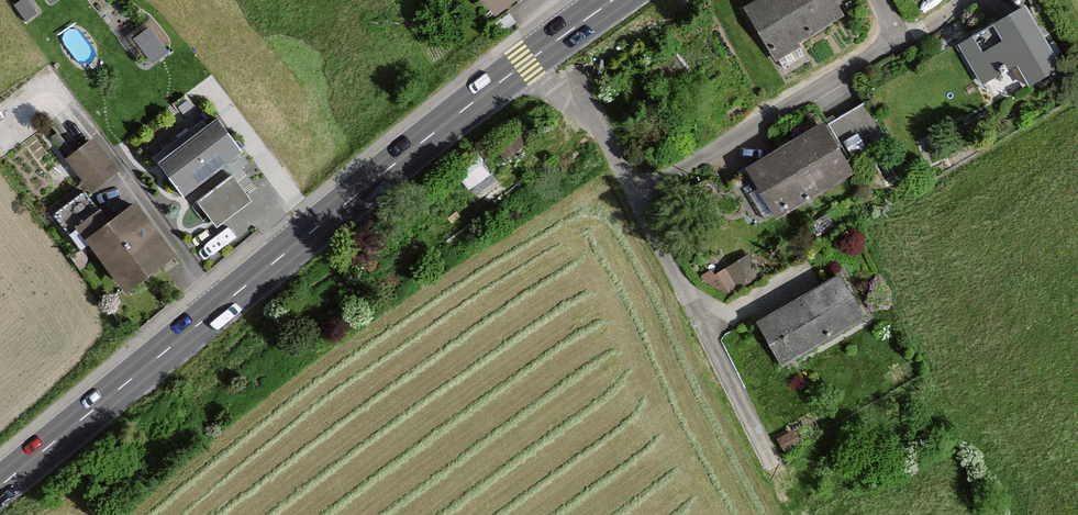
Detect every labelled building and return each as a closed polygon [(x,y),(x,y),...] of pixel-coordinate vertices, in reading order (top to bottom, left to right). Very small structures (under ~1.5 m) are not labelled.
[(491,19),(517,0),(478,0),(491,19)] [(825,0),(763,0),(740,13),(768,60),(837,19),(825,0)] [(1055,74),(1021,14),(958,50),(983,93),(1017,73),(1027,90),(1055,74)] [(130,36),(152,60),(170,43),(148,20),(130,36)] [(235,158),(209,125),(154,169),(180,202),(235,158)] [(849,177),(818,130),(744,179),(774,225),(849,177)] [(68,160),(92,191),(114,175),(91,143),(68,160)] [(246,206),(228,182),(195,206),(213,231),(246,206)] [(170,261),(131,206),(104,226),(83,196),(52,218),(79,256),(87,250),(120,297),(170,261)] [(713,269),(724,287),(760,265),(749,247),(713,269)] [(862,322),(834,278),(758,326),(785,370),(862,322)]
